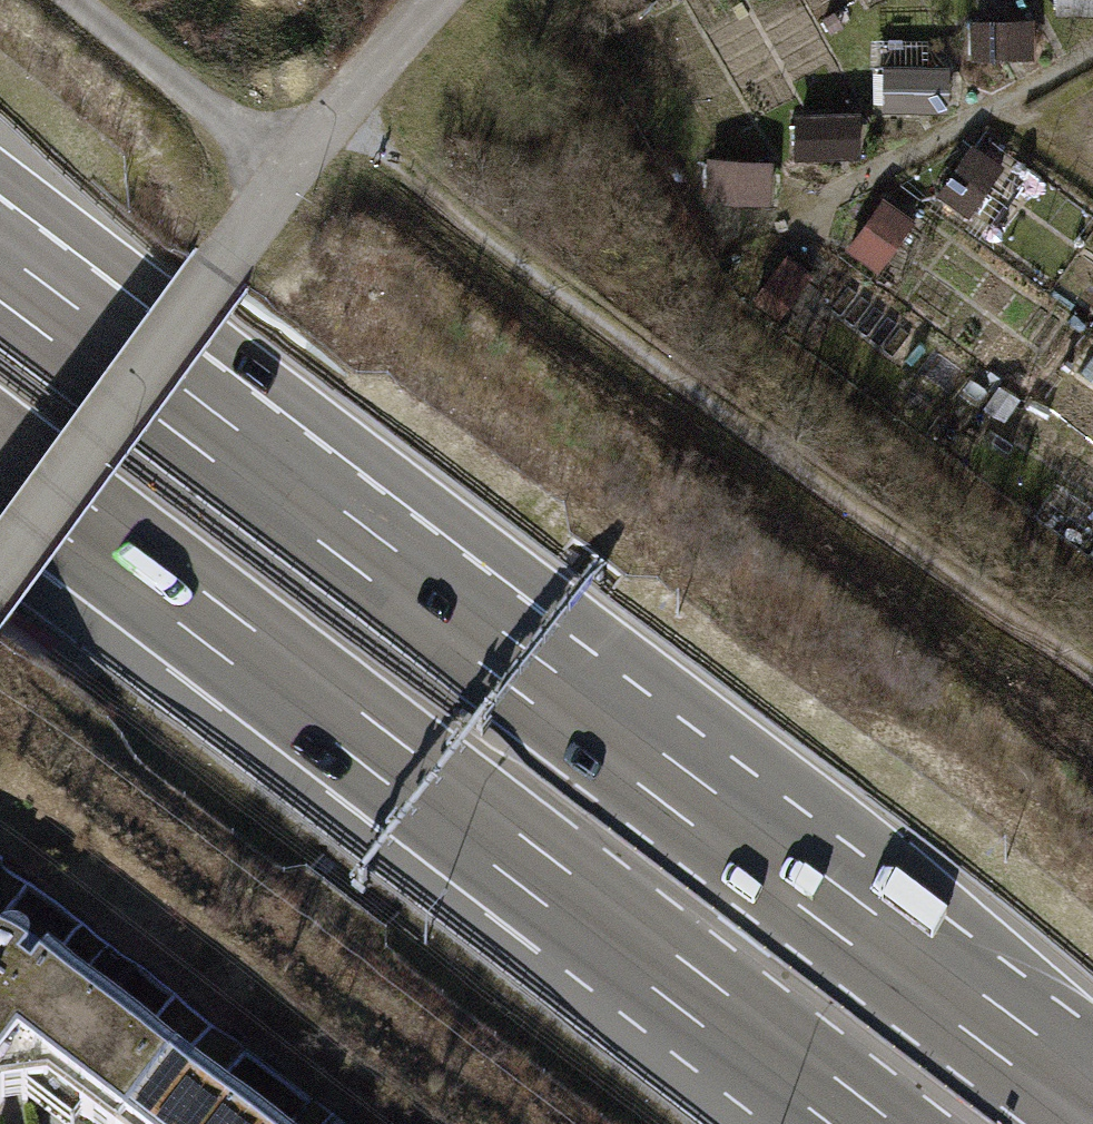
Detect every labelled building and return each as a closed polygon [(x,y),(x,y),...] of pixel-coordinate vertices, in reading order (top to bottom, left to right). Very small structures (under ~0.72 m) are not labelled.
[(1063,22),(1092,20),(1092,0),(1062,0),(1063,22)] [(1036,17),(980,21),(982,59),(1038,55),(1036,17)] [(945,69),(889,72),(891,110),(947,107),(945,69)] [(1079,131),(1092,140),(1092,111),(1079,131)] [(853,116),(797,120),(799,158),(855,154),(853,116)] [(968,152),(939,194),(964,210),(992,168),(968,152)] [(750,169),(694,172),(696,210),(753,207),(750,169)] [(879,212),(851,254),(875,270),(903,229),(879,212)] [(782,258),(754,300),(779,316),(807,275),(782,258)] [(19,885),(0,870),(0,909),(19,885)] [(202,1092),(237,1051),(165,996),(130,1039),(65,987),(99,946),(72,926),(49,953),(0,917),(0,1100),(1,1100),(36,1095),(74,1123),(243,1123),(202,1092)] [(330,1122),(301,1100),(282,1123),(328,1123),(330,1122)]
